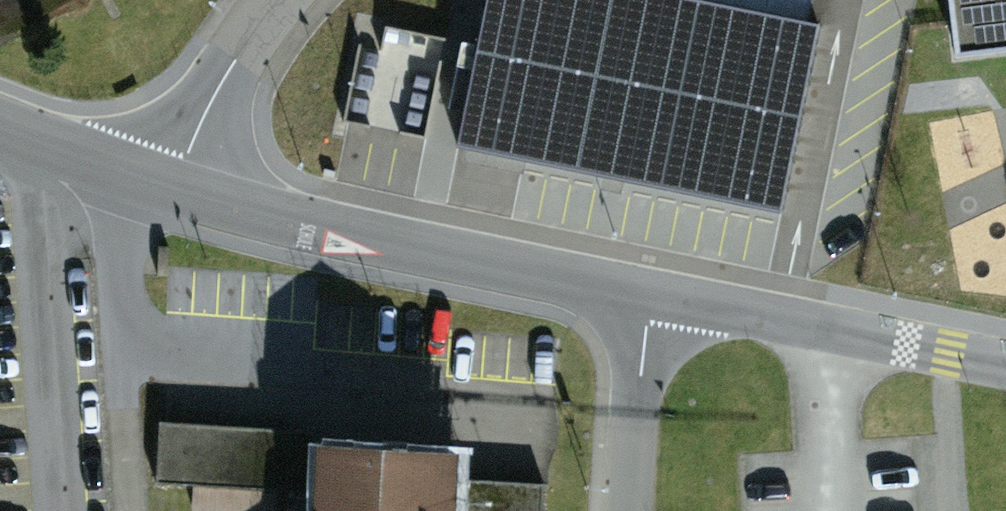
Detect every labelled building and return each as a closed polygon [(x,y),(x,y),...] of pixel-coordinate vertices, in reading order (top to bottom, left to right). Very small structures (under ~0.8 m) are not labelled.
[(601,0),(479,0),(448,154),(791,223),(827,45),(601,0)] [(1005,51),(1005,0),(948,0),(955,57),(1005,51)] [(452,476),(313,465),(309,510),(449,510),(452,476)]
